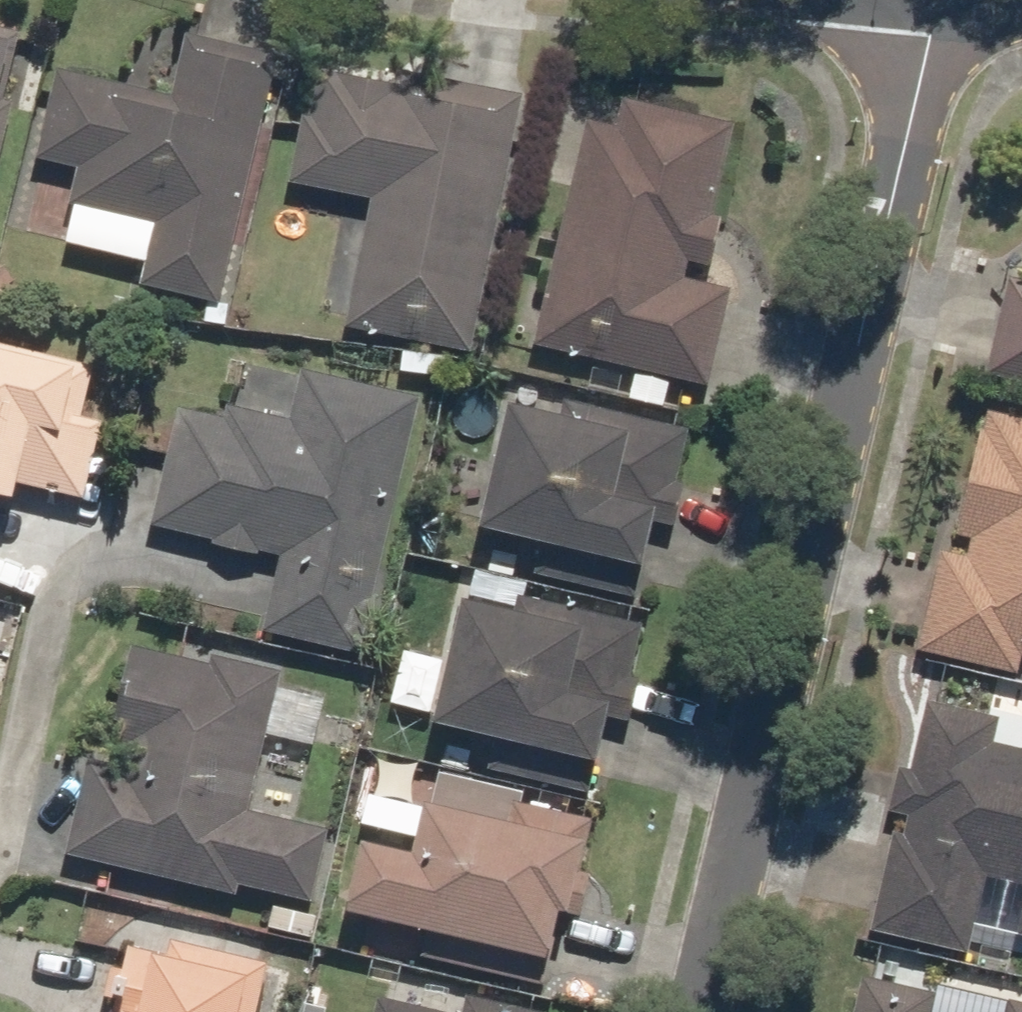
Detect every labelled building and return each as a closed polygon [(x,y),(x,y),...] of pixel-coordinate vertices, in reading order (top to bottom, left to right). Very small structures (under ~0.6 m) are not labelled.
[(4,152),(33,28),(0,20),(0,151),(4,152)] [(231,304),(292,47),(195,24),(181,85),(65,58),(41,160),(78,168),(62,237),(148,257),(142,283),(231,304)] [(355,326),(480,350),(530,88),(323,49),(298,182),(379,197),(355,326)] [(591,115),(539,340),(719,382),(742,285),(694,274),(698,258),(721,263),(733,211),(724,209),(745,119),(630,93),(624,122),(591,115)] [(993,371),(1021,377),(1021,273),(1017,272),(993,371)] [(0,331),(0,480),(97,502),(117,416),(95,411),(108,356),(0,331)] [(264,632),(372,656),(430,392),(306,365),(295,417),(183,392),(154,522),(282,550),(264,632)] [(685,474),(698,425),(527,382),(492,517),(551,532),(541,572),(652,600),(672,522),(686,525),(698,478),(685,474)] [(925,649),(1021,670),(1021,412),(995,406),(963,548),(947,545),(925,649)] [(653,617),(479,577),(447,715),(504,728),(495,765),(612,792),(628,720),(639,723),(651,673),(641,671),(653,617)] [(90,749),(67,849),(314,906),(334,822),(260,805),(292,667),(139,632),(111,754),(90,749)] [(877,927),(978,952),(997,873),(1021,879),(1021,742),(1005,738),(1012,709),(935,691),(918,757),(906,754),(893,810),(905,813),(877,927)] [(370,826),(354,901),(437,918),(430,954),(552,979),(558,946),(571,949),(583,893),(588,894),(607,804),(379,757),(365,825),(370,826)] [(277,956),(180,935),(179,944),(171,942),(170,948),(148,943),(146,953),(137,951),(133,967),(118,964),(112,991),(127,994),(124,1011),(265,1011),(277,956)] [(946,989),(867,970),(857,1011),(941,1011),(946,989)] [(560,1011),(476,991),(472,1005),(398,986),(392,1011),(560,1011)]
